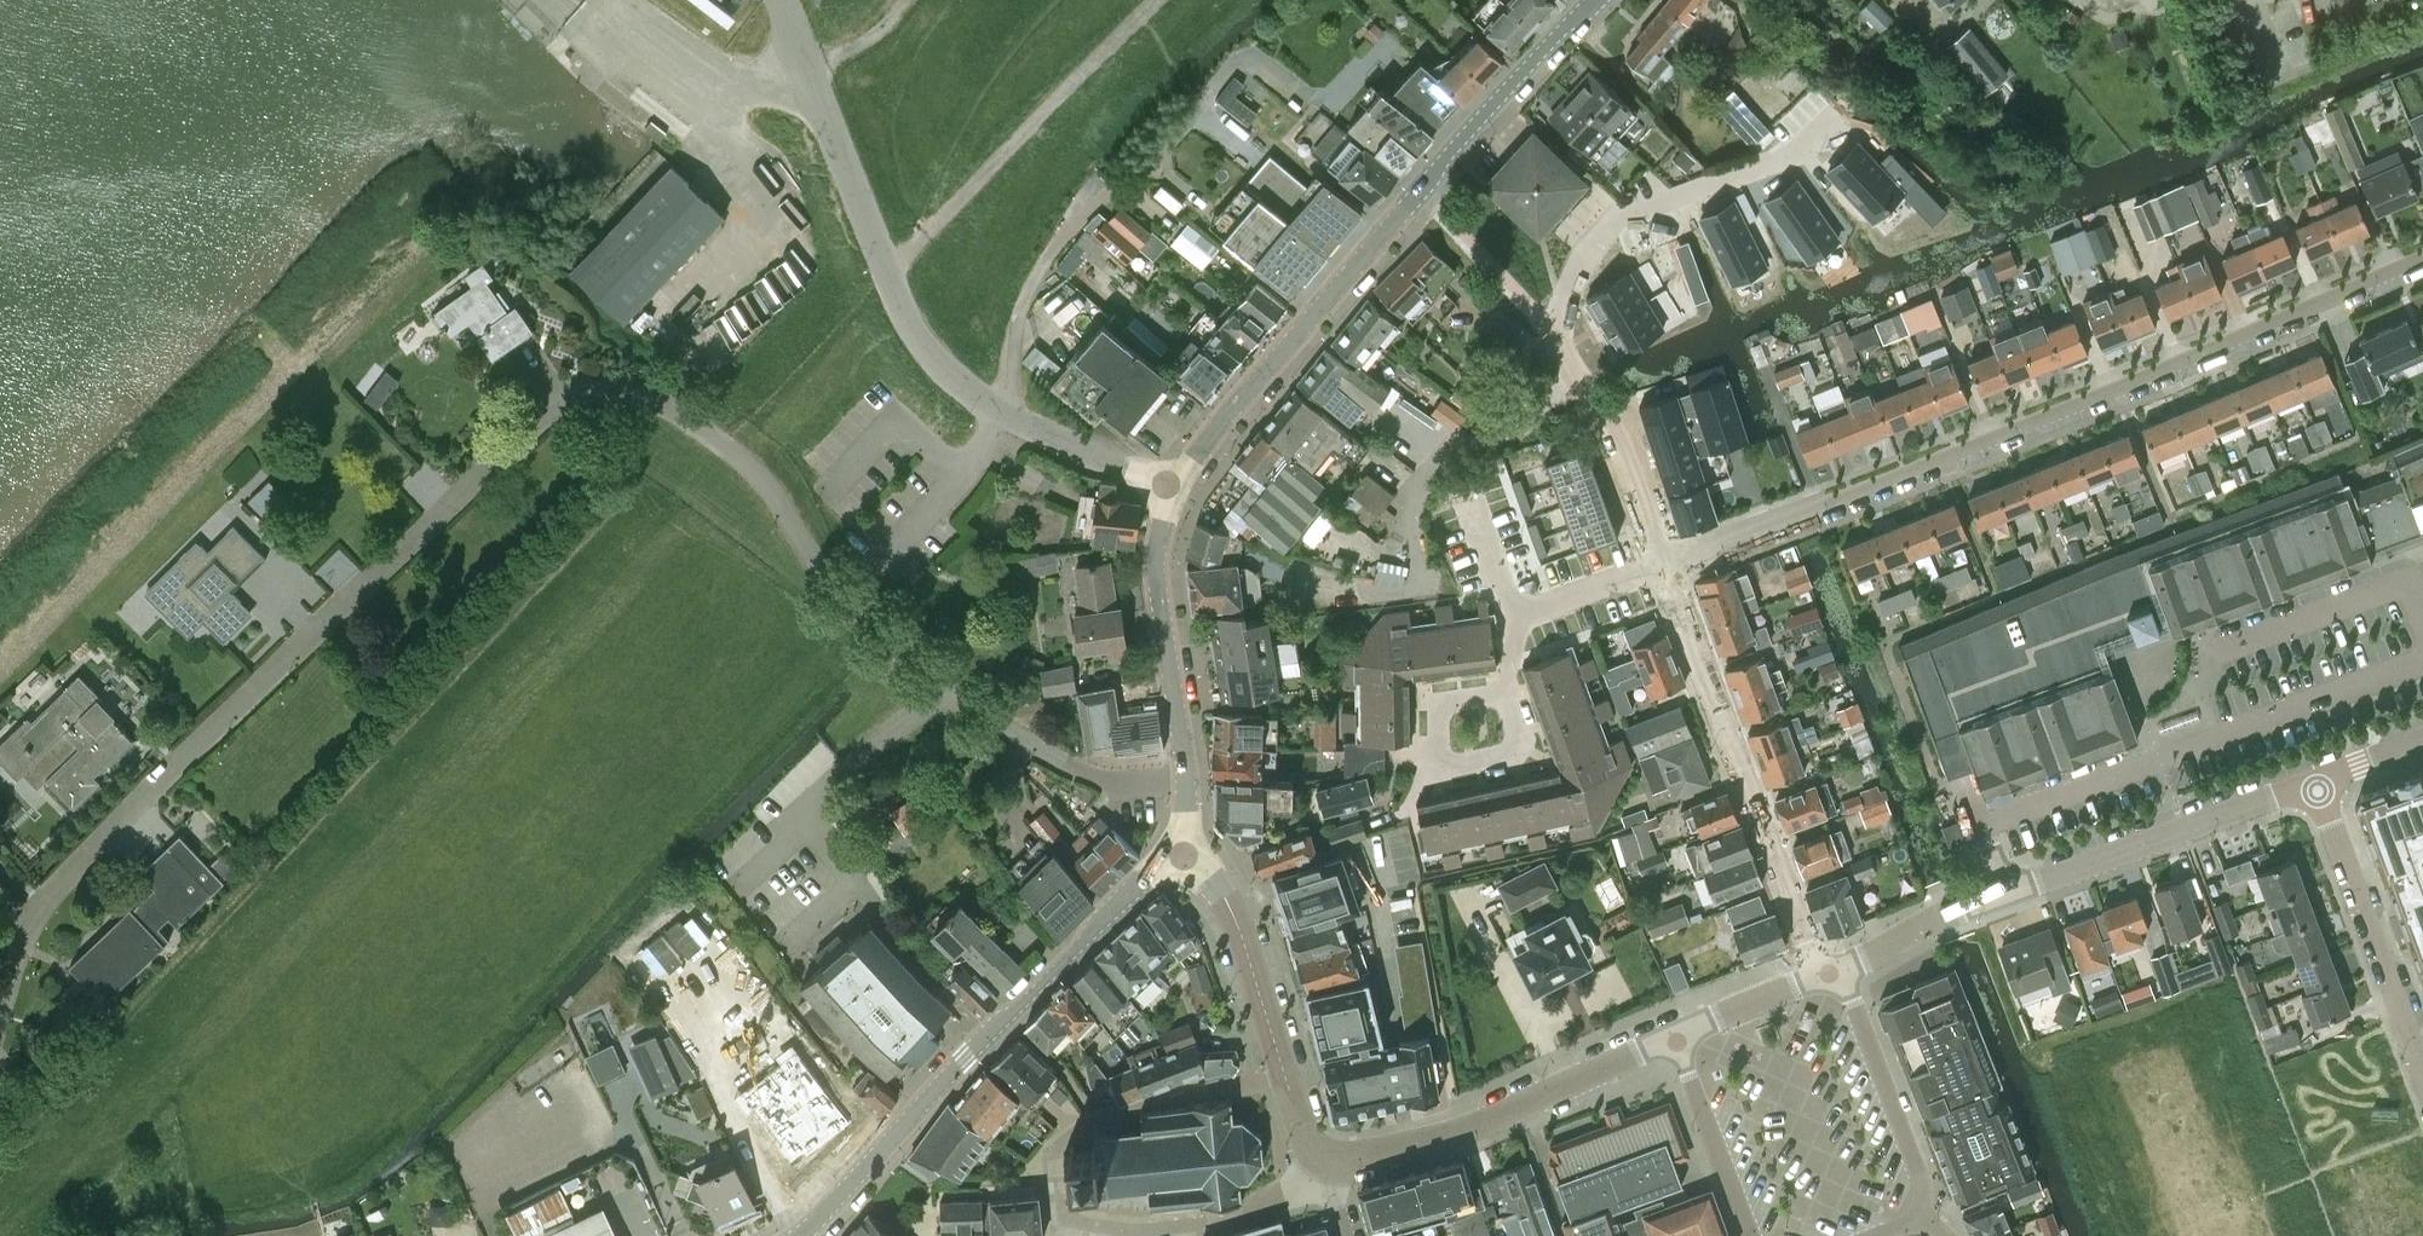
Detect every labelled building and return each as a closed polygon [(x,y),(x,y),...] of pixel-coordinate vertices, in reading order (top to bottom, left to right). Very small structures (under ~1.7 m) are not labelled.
[(1533,28),(1555,5),(1550,0),(1508,0),(1506,3),(1533,28)] [(1659,48),(1686,17),(1666,0),(1638,32),(1642,36),(1626,54),(1652,76),(1670,56),(1659,48)] [(1666,0),(1686,17),(1701,0),(1666,0)] [(1892,18),(1874,0),(1870,0),(1860,10),(1881,30),(1892,18)] [(1511,51),(1533,28),(1506,3),(1484,26),(1511,51)] [(1739,21),(1727,42),(1747,41),(1739,21)] [(1363,34),(1373,44),(1384,32),(1374,22),(1363,34)] [(1969,29),(1947,47),(1984,91),(1988,88),(2006,73),(1969,29)] [(1457,59),(1482,82),(1501,60),(1476,37),(1457,59)] [(1435,81),(1460,102),(1461,104),(1482,82),(1457,59),(1438,80),(1435,81)] [(1435,81),(1438,80),(1419,63),(1388,97),(1381,91),(1349,126),(1399,172),(1433,135),(1431,134),(1460,102),(1435,81)] [(1570,94),(1616,137),(1637,113),(1596,75),(1591,81),(1586,76),(1570,94)] [(1735,87),(1716,105),(1758,150),(1776,133),(1735,87)] [(1595,160),(1616,137),(1570,94),(1554,111),(1558,116),(1553,121),(1595,160)] [(1232,97),(1225,106),(1248,124),(1256,115),(1232,97)] [(2340,105),(2324,112),(2326,116),(2331,127),(2346,121),(2340,105)] [(2326,116),(2300,127),(2303,132),(2308,146),(2320,141),(2323,148),(2328,146),(2337,142),(2334,135),(2331,127),(2326,116)] [(2341,152),(2357,145),(2346,121),(2331,127),(2337,142),(2341,152)] [(2303,132),(2295,136),(2300,150),(2308,146),(2303,132)] [(1581,180),(1532,135),(1487,184),(1536,229),(1581,180)] [(1351,139),(1330,164),(1342,174),(1340,176),(1374,205),(1398,177),(1364,148),(1363,149),(1351,139)] [(2357,145),(2341,152),(2348,169),(2364,163),(2357,145)] [(1573,146),(1566,153),(1581,166),(1587,159),(1573,146)] [(2308,146),(2300,150),(2308,169),(2316,165),(2313,157),(2312,155),(2311,153),(2308,146)] [(1681,150),(1672,159),(1681,167),(1690,159),(1681,150)] [(2300,150),(2292,153),(2299,172),(2308,169),(2300,150)] [(2416,197),(2402,163),(2397,152),(2368,164),(2369,167),(2357,172),(2374,214),(2416,197)] [(2258,164),(2240,171),(2254,203),(2272,196),(2258,164)] [(1876,165),(1856,194),(1908,230),(1929,201),(1876,165)] [(624,321),(724,216),(671,166),(571,271),(624,321)] [(1288,223),(1325,254),(1361,211),(1324,180),(1288,223)] [(1274,181),(1262,197),(1288,220),(1301,203),(1274,181)] [(2203,226),(2217,220),(2203,188),(2189,194),(2203,226)] [(2165,195),(2150,201),(2163,232),(2178,226),(2165,195)] [(2321,201),(2338,244),(2367,231),(2354,201),(2339,208),(2334,195),(2321,201)] [(1290,296),(1325,254),(1288,223),(1257,197),(1222,239),(1290,296)] [(1796,197),(1777,215),(1823,266),(1843,247),(1796,197)] [(2163,232),(2150,201),(2132,208),(2146,240),(2163,232)] [(2308,257),(2338,244),(2321,201),(2307,207),(2313,219),(2295,227),(2308,257)] [(1109,219),(1139,245),(1150,232),(1120,207),(1109,219)] [(1728,214),(1697,229),(1728,293),(1759,279),(1728,214)] [(1106,217),(1091,234),(1124,262),(1139,245),(1109,219),(1106,217)] [(1188,222),(1170,244),(1202,269),(1219,247),(1188,222)] [(2086,231),(2097,260),(2116,253),(2105,224),(2086,231)] [(2061,273),(2097,260),(2086,231),(2085,227),(2049,240),(2061,273)] [(2264,277),(2251,246),(2245,231),(2230,237),(2236,253),(2221,260),(2234,290),(2236,289),(2238,293),(2254,287),(2252,282),(2264,277)] [(2282,233),(2251,246),(2264,277),(2295,264),(2282,233)] [(1431,294),(1454,270),(1436,253),(1438,252),(1422,237),(1374,287),(1399,311),(1423,286),(1431,294)] [(1636,240),(1619,251),(1627,263),(1643,252),(1636,240)] [(2012,252),(1991,260),(1999,279),(2019,271),(2012,252)] [(2182,276),(2194,307),(2220,297),(2206,261),(2201,257),(2178,266),(2178,265),(2177,265),(2182,276)] [(1635,260),(1583,291),(1599,317),(1651,286),(1635,260)] [(1988,261),(1974,267),(1984,289),(1997,284),(1988,261)] [(450,334),(469,321),(480,335),(477,337),(495,362),(535,333),(515,305),(508,311),(487,282),(494,277),(484,264),(467,276),(474,284),(434,312),(450,334)] [(2034,266),(2023,271),(2030,287),(2041,282),(2034,266)] [(1682,284),(1690,302),(1709,295),(1701,276),(1682,284)] [(2194,307),(2182,276),(2155,287),(2167,318),(2194,307)] [(1268,329),(1269,330),(1288,308),(1258,282),(1238,304),(1268,329)] [(1653,285),(1601,317),(1620,348),(1672,316),(1653,285)] [(1941,298),(1949,319),(1975,309),(1966,287),(1941,298)] [(2111,292),(2110,292),(2127,335),(2137,331),(2139,336),(2155,329),(2153,324),(2154,324),(2142,293),(2127,299),(2122,287),(2111,292)] [(2084,302),(2082,303),(2099,345),(2100,345),(2102,350),(2119,344),(2117,338),(2127,335),(2110,292),(2109,293),(2109,294),(2084,303),(2084,302)] [(1349,320),(1376,340),(1394,319),(1368,297),(1349,320)] [(1706,297),(1689,308),(1699,323),(1716,313),(1706,297)] [(1931,297),(1900,310),(1909,332),(1926,325),(1927,328),(1941,323),(1931,297)] [(1251,349),(1268,329),(1238,304),(1222,323),(1251,349)] [(1234,369),(1251,349),(1222,323),(1207,309),(1189,329),(1205,343),(1234,369)] [(1134,315),(1120,331),(1155,361),(1169,345),(1134,315)] [(1900,337),(1908,334),(1900,315),(1893,319),(1900,337)] [(2040,317),(2014,327),(2015,329),(2015,330),(2020,342),(2033,372),(2059,361),(2047,331),(2041,318),(2040,317)] [(2346,359),(2351,371),(2363,398),(2382,389),(2373,369),(2422,348),(2420,343),(2422,342),(2422,321),(2412,326),(2408,318),(2359,339),(2364,350),(2346,359)] [(1342,352),(1358,362),(1376,340),(1349,320),(1332,341),(1344,350),(1342,352)] [(2073,321),(2047,331),(2059,361),(2068,357),(2071,363),(2086,357),(2084,351),(2085,351),(2073,321)] [(1126,429),(1169,377),(1103,322),(1051,385),(1094,422),(1096,423),(1105,412),(1126,429)] [(1834,334),(1833,334),(1844,360),(1856,355),(1855,351),(1848,336),(1847,332),(1846,329),(1834,334)] [(2015,330),(1990,341),(1995,352),(2007,383),(2033,372),(2020,342),(2015,330)] [(1861,331),(1848,336),(1855,351),(1867,346),(1861,331)] [(1207,402),(1235,370),(1234,369),(1205,343),(1203,346),(1192,336),(1182,347),(1193,357),(1177,375),(1207,402)] [(1324,348),(1296,382),(1319,401),(1321,399),(1361,433),(1377,413),(1370,408),(1387,383),(1358,362),(1342,352),(1337,359),(1324,348)] [(1995,352),(1967,363),(1980,394),(2007,383),(1995,352)] [(2321,353),(2291,366),(2303,396),(2333,383),(2321,353)] [(1948,354),(1922,365),(1924,369),(1940,410),(1950,406),(1952,412),(1967,406),(1965,400),(1966,400),(1950,359),(1948,354)] [(1808,357),(1799,362),(1805,377),(1807,382),(1816,378),(1808,357)] [(1799,362),(1773,372),(1779,388),(1805,377),(1799,362)] [(1922,365),(1895,375),(1901,390),(1913,421),(1939,411),(1940,410),(1924,369),(1922,365)] [(2303,396),(2291,366),(2261,378),(2273,408),(2303,396)] [(2273,408),(2261,378),(2231,390),(2244,420),(2273,408)] [(1697,458),(1747,442),(1727,379),(1689,391),(1690,394),(1677,398),(1676,395),(1639,407),(1680,533),(1718,521),(1697,458)] [(1449,397),(1468,411),(1476,401),(1457,386),(1449,397)] [(1294,388),(1262,430),(1284,447),(1283,449),(1309,469),(1329,444),(1352,462),(1366,445),(1294,388)] [(1870,388),(1844,398),(1862,442),(1887,431),(1875,400),(1870,388)] [(371,389),(364,398),(377,408),(384,399),(371,389)] [(1901,390),(1875,400),(1887,431),(1913,421),(1901,390)] [(2244,420),(2231,390),(2201,403),(2213,433),(2244,420)] [(1403,396),(1399,403),(1407,408),(1411,402),(1403,396)] [(1430,412),(1455,431),(1466,417),(1441,398),(1430,412)] [(1844,398),(1818,409),(1823,421),(1835,452),(1862,442),(1844,398)] [(1411,402),(1407,408),(1415,413),(1419,407),(1411,402)] [(2213,433),(2201,403),(2171,416),(2183,445),(2213,433)] [(1419,407),(1415,413),(1423,419),(1427,413),(1419,407)] [(1427,413),(1423,419),(1431,424),(1435,418),(1427,413)] [(2153,458),(2183,445),(2171,416),(2140,428),(2153,458)] [(2314,422),(2322,442),(2331,437),(2324,419),(2314,422)] [(1823,421),(1795,432),(1807,463),(1835,452),(1823,421)] [(2312,445),(2322,442),(2314,422),(2304,427),(2312,445)] [(1320,477),(1309,469),(1283,449),(1284,447),(1262,430),(1260,428),(1238,457),(1269,483),(1246,514),(1279,541),(1285,543),(1316,499),(1308,493),(1320,477)] [(1782,431),(1766,439),(1773,457),(1789,450),(1782,431)] [(2125,434),(2099,444),(2111,473),(2112,472),(2117,484),(2144,473),(2139,461),(2136,462),(2125,434)] [(2387,457),(2394,478),(2399,476),(2419,529),(2422,527),(2422,440),(2387,457)] [(2305,442),(2291,447),(2296,459),(2309,453),(2305,442)] [(2264,443),(2255,446),(2263,467),(2272,461),(2264,443)] [(2072,455),(2084,484),(2111,473),(2099,444),(2072,455)] [(2263,467),(2255,446),(2245,451),(2253,470),(2263,467)] [(1586,449),(1546,463),(1554,484),(1594,471),(1586,449)] [(2057,494),(2084,484),(2072,455),(2046,466),(2057,494)] [(2250,477),(2244,463),(2231,468),(2236,482),(2250,477)] [(2031,505),(2057,494),(2046,466),(2020,477),(2031,505)] [(2196,472),(2204,492),(2213,487),(2205,469),(2196,472)] [(1363,471),(1354,481),(1348,489),(1375,510),(1390,492),(1363,471)] [(1594,471),(1554,484),(1562,506),(1602,493),(1594,471)] [(2196,472),(2186,476),(2194,495),(2204,492),(2196,472)] [(2106,559),(1897,647),(1947,780),(1948,780),(1946,777),(1971,768),(1982,796),(2005,787),(2136,739),(2103,650),(2134,639),(2134,640),(2158,631),(2157,630),(2168,626),(2171,635),(2370,561),(2367,553),(2420,533),(2419,529),(2399,476),(2394,478),(2346,496),(2337,473),(2106,559)] [(1993,487),(2005,516),(2031,505),(2020,477),(1993,487)] [(1521,478),(1513,481),(1519,496),(1526,494),(1521,478)] [(1101,479),(1100,481),(1098,495),(1097,495),(1091,531),(1094,531),(1093,541),(1119,545),(1120,537),(1136,539),(1141,503),(1122,500),(1122,499),(1115,498),(1117,481),(1101,479)] [(268,480),(248,500),(263,515),(283,494),(268,480)] [(1978,527),(2005,516),(1993,487),(1967,498),(1978,527)] [(1602,493),(1562,506),(1570,528),(1610,514),(1602,493)] [(1526,494),(1519,496),(1525,512),(1532,509),(1527,495),(1526,494)] [(2124,501),(2112,506),(2118,521),(2129,517),(2130,516),(2124,501)] [(1953,504),(1925,515),(1937,546),(1966,535),(1953,504)] [(1610,514),(1570,528),(1578,550),(1618,536),(1610,514)] [(1937,546),(1925,515),(1897,527),(1910,558),(1937,546)] [(2146,515),(2132,521),(2138,536),(2152,530),(2148,521),(2146,515)] [(2071,523),(2076,537),(2089,532),(2083,518),(2071,523)] [(1218,559),(1227,531),(1197,522),(1187,556),(1202,561),(1218,559)] [(1536,522),(1528,524),(1534,540),(1541,537),(1536,522)] [(2066,541),(2076,537),(2071,523),(2058,528),(2064,542),(2066,541)] [(224,637),(251,610),(227,587),(234,580),(236,582),(261,557),(264,560),(266,558),(234,525),(208,551),(197,540),(145,592),(183,631),(198,616),(224,641),(226,639),(224,637)] [(1910,558),(1897,527),(1870,538),(1882,569),(1910,558)] [(1541,537),(1534,540),(1540,555),(1547,553),(1542,538),(1541,537)] [(2076,537),(2066,541),(2074,561),(2084,557),(2076,537)] [(993,538),(991,549),(1000,550),(1002,540),(993,538)] [(1882,569),(1870,538),(1841,549),(1854,581),(1882,569)] [(1280,575),(1287,552),(1246,540),(1239,562),(1280,575)] [(2021,554),(2023,559),(2034,554),(2029,542),(2017,546),(2021,554)] [(1040,574),(1060,570),(1057,552),(1037,555),(1040,574)] [(2003,588),(2005,587),(2030,577),(2023,559),(2021,554),(1994,565),(2003,588)] [(1192,612),(1243,605),(1237,560),(1185,567),(1192,612)] [(1110,656),(1127,653),(1125,642),(1127,642),(1121,606),(1117,607),(1109,561),(1077,566),(1083,612),(1076,613),(1081,649),(1108,645),(1110,656)] [(1966,566),(1950,573),(1955,584),(1971,577),(1966,566)] [(1733,569),(1697,582),(1702,595),(1697,597),(1707,625),(1744,612),(1757,607),(1745,573),(1736,577),(1733,569)] [(1797,573),(1782,579),(1787,593),(1803,587),(1797,573)] [(1955,584),(1950,573),(1934,579),(1939,591),(1955,584)] [(1910,588),(1894,595),(1899,606),(1915,600),(1910,588)] [(1899,606),(1894,595),(1879,601),(1883,613),(1899,606)] [(1360,739),(1360,741),(1382,742),(1409,742),(1409,680),(1496,668),(1487,598),(1477,600),(1479,619),(1453,623),(1452,603),(1434,606),(1436,625),(1410,628),(1407,609),(1383,612),(1339,663),(1340,684),(1360,684),(1360,710),(1340,710),(1341,726),(1360,726),(1360,739)] [(1816,606),(1794,614),(1801,632),(1823,624),(1816,606)] [(1215,613),(1225,673),(1250,670),(1247,653),(1243,620),(1242,609),(1215,613)] [(1751,630),(1744,612),(1707,625),(1717,654),(1754,641),(1756,647),(1769,642),(1764,626),(1751,630)] [(950,634),(958,622),(946,614),(938,626),(950,634)] [(1265,616),(1243,620),(1247,653),(1295,647),(1293,637),(1269,640),(1265,616)] [(1608,685),(1674,659),(1665,636),(1659,638),(1652,622),(1625,632),(1636,660),(1603,672),(1608,685)] [(1826,639),(1808,646),(1814,663),(1815,663),(1815,664),(1833,657),(1826,639)] [(1247,653),(1253,695),(1275,692),(1273,677),(1299,671),(1295,647),(1247,653)] [(1568,653),(1522,668),(1521,668),(1557,772),(1415,803),(1425,851),(1438,849),(1443,866),(1461,863),(1457,844),(1482,839),(1487,857),(1504,854),(1499,835),(1524,828),(1530,847),(1546,844),(1542,825),(1566,820),(1570,838),(1593,833),(1630,767),(1620,740),(1602,747),(1594,723),(1612,716),(1606,699),(1587,707),(1577,680),(1596,675),(1590,659),(1572,666),(1568,653)] [(1724,670),(1733,695),(1784,678),(1779,667),(1767,671),(1762,656),(1724,670)] [(1684,685),(1674,659),(1608,685),(1619,715),(1632,710),(1624,689),(1645,681),(1651,697),(1684,685)] [(1818,666),(1824,681),(1841,674),(1835,659),(1818,666)] [(1045,692),(1076,687),(1072,664),(1042,669),(1045,692)] [(1225,673),(1229,699),(1253,695),(1250,670),(1225,673)] [(0,741),(0,751),(20,771),(21,770),(26,766),(40,781),(42,783),(47,778),(74,806),(100,780),(95,775),(116,754),(119,758),(135,742),(111,718),(107,722),(93,708),(97,703),(102,699),(79,675),(32,720),(15,736),(10,731),(0,741)] [(1787,686),(1784,678),(1733,695),(1742,721),(1780,707),(1774,691),(1787,686)] [(1125,753),(1165,748),(1159,707),(1119,712),(1114,684),(1077,690),(1087,754),(1125,749),(1125,753)] [(1836,710),(1842,727),(1846,725),(1856,721),(1862,719),(1864,718),(1858,702),(1836,710)] [(1638,753),(1690,733),(1680,707),(1628,728),(1638,753)] [(1213,746),(1260,746),(1260,714),(1214,714),(1213,746)] [(1336,714),(1314,714),(1314,747),(1336,748),(1336,714)] [(1786,721),(1747,734),(1756,760),(1808,741),(1818,737),(1812,723),(1802,727),(1797,714),(1785,719),(1786,721)] [(1856,721),(1846,725),(1848,728),(1852,739),(1868,733),(1862,719),(1856,721)] [(1868,733),(1852,739),(1859,757),(1872,752),(1875,751),(1868,733)] [(1671,799),(1709,784),(1691,738),(1656,752),(1657,754),(1641,760),(1653,792),(1667,786),(1671,799)] [(1382,772),(1382,742),(1360,741),(1360,739),(1342,739),(1342,780),(1314,787),(1321,814),(1371,800),(1364,777),(1382,772)] [(1756,760),(1765,786),(1804,772),(1798,756),(1811,751),(1808,741),(1756,760)] [(1216,781),(1260,780),(1260,746),(1213,746),(1212,781),(1216,781)] [(2422,986),(2422,770),(2360,793),(2354,805),(2376,864),(2378,864),(2422,986)] [(1262,780),(1260,780),(1216,781),(1215,821),(1222,829),(1225,829),(1241,845),(1261,836),(1262,808),(1289,808),(1291,782),(1262,782),(1262,780)] [(1859,790),(1865,805),(1866,805),(1882,799),(1885,798),(1888,797),(1884,788),(1880,790),(1877,783),(1859,790)] [(1787,831),(1837,813),(1827,787),(1815,791),(1813,786),(1776,800),(1777,804),(1774,809),(1777,817),(1782,819),(1787,831)] [(1700,834),(1736,820),(1726,792),(1689,806),(1700,834)] [(1848,812),(1858,808),(1864,806),(1859,793),(1843,799),(1848,812)] [(915,795),(890,811),(905,834),(930,819),(915,795)] [(1892,816),(1885,798),(1882,799),(1866,805),(1865,805),(1864,806),(1858,808),(1866,827),(1892,816)] [(1629,813),(1622,816),(1625,825),(1633,822),(1629,813)] [(1094,844),(1123,873),(1139,855),(1139,854),(1116,831),(1117,831),(1101,815),(1093,822),(1104,833),(1094,844)] [(1657,815),(1644,819),(1648,829),(1660,824),(1657,815)] [(1358,818),(1324,829),(1330,846),(1364,835),(1358,818)] [(1963,843),(1956,824),(1942,829),(1949,848),(1963,843)] [(1703,841),(1686,848),(1696,873),(1713,867),(1714,868),(1750,853),(1739,827),(1703,841)] [(1840,829),(1829,833),(1793,846),(1794,851),(1792,855),(1795,863),(1800,866),(1804,877),(1840,864),(1839,860),(1850,856),(1840,829)] [(1257,874),(1316,853),(1308,833),(1250,854),(1257,874)] [(1050,844),(1069,868),(1074,863),(1101,893),(1123,873),(1094,844),(1080,857),(1062,835),(1050,844)] [(169,848),(170,849),(212,893),(224,881),(222,880),(209,866),(181,836),(169,848)] [(1068,868),(1069,868),(1050,844),(1049,845),(1054,851),(1019,884),(1057,936),(1058,937),(1094,901),(1068,868)] [(170,849),(156,861),(199,906),(212,893),(170,849)] [(1669,865),(1663,849),(1637,859),(1643,874),(1669,865)] [(1341,852),(1273,876),(1292,931),(1338,915),(1360,908),(1341,852)] [(1875,866),(1881,864),(1877,853),(1851,863),(1857,877),(1876,870),(1875,866)] [(2252,856),(2224,866),(2229,882),(2257,872),(2252,856)] [(218,857),(209,866),(222,880),(237,866),(228,857),(218,857)] [(1713,901),(1761,883),(1752,857),(1704,875),(1713,901)] [(1558,886),(1544,859),(1497,884),(1511,910),(1558,886)] [(2274,902),(2305,890),(2293,859),(2257,872),(2268,904),(2274,902)] [(142,875),(155,888),(185,919),(199,906),(156,861),(142,875)] [(1828,935),(1862,922),(1845,877),(1806,892),(1812,907),(1817,905),(1822,919),(1818,921),(1822,933),(1827,931),(1828,935)] [(2185,880),(2154,891),(2170,936),(2201,926),(2185,880)] [(185,919),(155,888),(132,910),(131,907),(69,966),(104,1002),(169,939),(158,927),(168,917),(177,926),(185,919)] [(2316,920),(2305,890),(2274,902),(2285,932),(2316,920)] [(1142,909),(1145,913),(1172,948),(1173,947),(1178,955),(1192,945),(1196,943),(1191,934),(1194,931),(1163,892),(1142,909)] [(1742,902),(1742,903),(1727,909),(1747,960),(1752,958),(1754,964),(1784,952),(1782,947),(1785,946),(1773,914),(1767,916),(1759,895),(1742,902)] [(2137,897),(2102,910),(2103,914),(2106,921),(2096,925),(2102,943),(2106,953),(2144,939),(2148,929),(2137,897)] [(2214,904),(2220,921),(2231,916),(2225,900),(2214,904)] [(961,944),(1006,990),(1024,971),(1002,949),(1002,948),(961,906),(934,933),(953,952),(961,944)] [(1670,906),(1644,915),(1652,936),(1678,926),(1670,906)] [(1140,912),(1094,956),(1097,959),(1128,992),(1127,992),(1132,998),(1133,997),(1158,974),(1158,967),(1165,968),(1172,962),(1172,954),(1141,913),(1140,912)] [(1541,920),(1521,930),(1509,935),(1517,954),(1534,988),(1587,962),(1583,955),(1592,951),(1594,944),(1589,933),(1582,931),(1578,933),(1569,914),(1544,926),(1541,920)] [(2106,953),(2102,943),(2096,925),(2106,921),(2103,914),(2064,928),(2080,974),(2110,964),(2106,953)] [(1295,960),(1347,942),(1338,915),(1292,931),(1285,933),(1294,961),(1295,960)] [(2231,916),(2220,921),(2226,937),(2237,933),(2231,916)] [(2270,937),(2274,948),(2280,952),(2287,952),(2292,950),(2296,962),(2327,950),(2316,920),(2285,932),(2270,937)] [(2049,929),(2034,934),(2037,943),(2022,948),(2018,939),(2002,945),(2005,954),(2002,955),(2015,991),(2048,980),(2053,994),(2070,988),(2049,929)] [(803,982),(801,984),(816,1002),(836,1023),(858,1049),(859,1049),(888,1077),(909,1056),(930,1033),(931,1033),(951,1011),(952,1010),(930,988),(926,985),(923,982),(896,951),(894,953),(886,959),(861,931),(848,943),(838,932),(815,954),(823,964),(803,982)] [(2217,976),(2230,972),(2217,935),(2204,940),(2217,976)] [(1357,973),(1347,942),(1295,960),(1305,990),(1357,973)] [(2307,992),(2338,980),(2327,950),(2296,962),(2307,990),(2307,992)] [(2173,972),(2166,952),(2151,957),(2164,994),(2179,989),(2173,972)] [(1097,959),(1072,981),(1103,1014),(1127,992),(1128,992),(1097,959)] [(2255,976),(2249,960),(2235,965),(2241,981),(2255,976)] [(998,998),(975,974),(965,964),(948,981),(958,991),(956,993),(980,1016),(998,998)] [(1999,1085),(1955,969),(1915,984),(1911,992),(1890,1000),(1885,1012),(1889,1020),(1886,1021),(1922,1115),(1927,1113),(1934,1131),(1929,1133),(1955,1201),(1983,1190),(1982,1189),(2005,1180),(2005,1181),(2032,1171),(2006,1103),(2002,1105),(1995,1087),(1999,1085)] [(2184,969),(2173,972),(2179,989),(2190,985),(2184,969)] [(1686,977),(1670,983),(1673,991),(1689,985),(1686,977)] [(1198,978),(1189,980),(1192,991),(1201,988),(1198,978)] [(1367,979),(1306,994),(1320,1053),(1382,1038),(1367,979)] [(2307,992),(2307,990),(2300,992),(2312,1024),(2349,1010),(2338,980),(2307,992)] [(1048,1002),(1068,1028),(1074,1022),(1079,1027),(1094,1012),(1068,982),(1048,1002)] [(1402,992),(1398,993),(1401,1007),(1432,1002),(1430,987),(1402,992)] [(2253,1012),(2268,1006),(2261,989),(2246,995),(2253,1012)] [(2118,990),(2104,994),(2110,1011),(2123,1006),(2118,990)] [(2070,1025),(2080,1006),(2066,999),(2057,1019),(2070,1025)] [(1048,1047),(1068,1028),(1048,1002),(1025,1024),(1048,1047)] [(1432,1002),(1401,1007),(1403,1021),(1434,1016),(1432,1002)] [(2268,1006),(2253,1012),(2259,1028),(2274,1022),(2268,1006)] [(1434,1016),(1403,1021),(1405,1035),(1437,1030),(1434,1016)] [(1165,1052),(1193,1041),(1187,1024),(1155,1036),(1165,1052)] [(2269,1053),(2301,1041),(2295,1026),(2263,1038),(2269,1053)] [(649,1059),(637,1065),(651,1097),(679,1085),(655,1033),(640,1040),(649,1059)] [(1399,1040),(1323,1058),(1329,1088),(1326,1089),(1332,1118),(1355,1113),(1359,1115),(1369,1112),(1372,1109),(1393,1105),(1439,1097),(1435,1074),(1444,1073),(1441,1056),(1432,1057),(1428,1035),(1399,1040)] [(1018,1037),(991,1066),(1026,1099),(1053,1071),(1018,1037)] [(1133,1068),(1130,1069),(1140,1094),(1187,1076),(1205,1069),(1207,1078),(1233,1071),(1239,1062),(1235,1050),(1200,1051),(1196,1043),(1159,1058),(1154,1046),(1128,1056),(1133,1068)] [(614,1045),(587,1057),(598,1081),(625,1069),(614,1045)] [(1096,1061),(1085,1063),(1090,1087),(1109,1083),(1107,1078),(1108,1078),(1096,1061)] [(814,1170),(845,1139),(774,1066),(756,1084),(738,1066),(713,1091),(733,1111),(728,1116),(794,1183),(811,1167),(814,1170)] [(883,1111),(898,1093),(875,1073),(869,1068),(854,1085),(883,1111)] [(953,1106),(990,1134),(1020,1098),(985,1068),(953,1106)] [(1109,1083),(1118,1104),(1140,1094),(1130,1069),(1108,1078),(1107,1078),(1109,1083)] [(1191,1103),(1191,1107),(1145,1111),(1147,1130),(1130,1131),(1130,1130),(1127,1130),(1127,1132),(1119,1133),(1118,1131),(1115,1131),(1115,1132),(1099,1134),(1099,1133),(1095,1133),(1096,1143),(1095,1143),(1095,1148),(1078,1150),(1077,1145),(1072,1146),(1072,1150),(1066,1151),(1066,1157),(1073,1156),(1074,1175),(1068,1176),(1068,1182),(1075,1181),(1075,1186),(1081,1185),(1081,1181),(1099,1179),(1100,1183),(1102,1183),(1103,1195),(1105,1195),(1105,1193),(1121,1192),(1121,1194),(1125,1193),(1125,1191),(1133,1191),(1133,1192),(1136,1192),(1136,1190),(1151,1189),(1152,1204),(1201,1199),(1202,1203),(1204,1203),(1204,1206),(1207,1205),(1207,1203),(1216,1202),(1216,1204),(1229,1202),(1229,1201),(1240,1199),(1240,1202),(1243,1202),(1243,1200),(1245,1199),(1244,1195),(1242,1196),(1240,1180),(1246,1179),(1248,1181),(1251,1179),(1250,1177),(1260,1162),(1262,1163),(1264,1159),(1262,1158),(1259,1136),(1262,1135),(1260,1131),(1258,1132),(1244,1122),(1245,1120),(1242,1117),(1241,1119),(1235,1120),(1234,1104),(1236,1103),(1236,1098),(1233,1099),(1233,1097),(1230,1097),(1230,1099),(1221,1101),(1221,1098),(1207,1100),(1207,1101),(1196,1103),(1196,1100),(1193,1101),(1194,1103),(1191,1103)] [(992,1135),(990,1134),(953,1106),(949,1102),(910,1154),(934,1171),(942,1160),(960,1173),(992,1135)] [(1665,1137),(1680,1131),(1669,1102),(1624,1118),(1619,1105),(1605,1110),(1610,1123),(1550,1145),(1555,1159),(1549,1162),(1570,1217),(1562,1219),(1568,1235),(1626,1235),(1616,1210),(1682,1185),(1665,1137)] [(1509,1214),(1544,1201),(1529,1162),(1503,1171),(1504,1172),(1495,1176),(1509,1214)] [(1485,1205),(1480,1188),(1472,1190),(1464,1163),(1359,1193),(1369,1225),(1377,1235),(1378,1235),(1485,1205)] [(720,1222),(755,1206),(735,1164),(720,1171),(717,1170),(715,1173),(700,1180),(694,1178),(687,1196),(711,1204),(720,1222)] [(2021,1183),(2007,1189),(2014,1205),(2027,1200),(2021,1183)] [(520,1235),(530,1235),(574,1215),(561,1188),(509,1213),(520,1235)] [(1723,1224),(1712,1196),(1704,1192),(1644,1214),(1645,1215),(1626,1222),(1631,1235),(1690,1235),(1723,1224)] [(991,1201),(995,1235),(1043,1235),(1039,1195),(991,1201)] [(991,1201),(942,1201),(943,1235),(995,1235),(991,1201)] [(1544,1201),(1509,1214),(1515,1232),(1517,1235),(1557,1235),(1544,1201)] [(2009,1228),(1998,1201),(1963,1215),(1971,1235),(1989,1235),(2009,1228)] [(1493,1203),(1482,1207),(1487,1221),(1498,1217),(1493,1203)] [(548,1235),(615,1235),(603,1210),(548,1235)] [(2037,1216),(2037,1217),(2044,1235),(2046,1235),(2058,1232),(2059,1231),(2051,1211),(2037,1216)] [(855,1235),(896,1235),(869,1212),(851,1233),(855,1235)] [(1481,1213),(1449,1224),(1453,1235),(1489,1235),(1481,1213)] [(1280,1219),(1219,1235),(1285,1235),(1280,1219)] [(1433,1223),(1402,1232),(1387,1235),(1437,1235),(1433,1223)] [(1723,1224),(1690,1235),(1727,1235),(1723,1224)] [(1325,1225),(1287,1235),(1328,1235),(1325,1225)]
